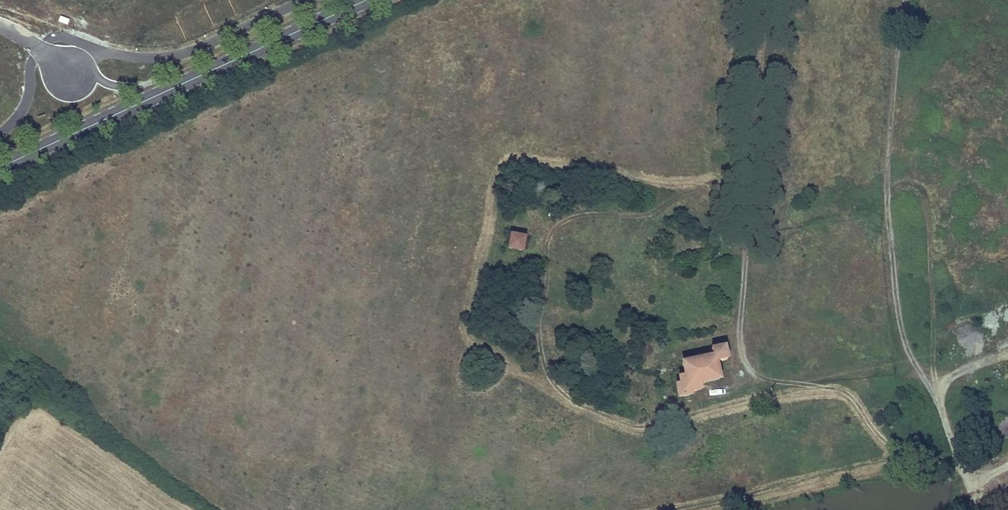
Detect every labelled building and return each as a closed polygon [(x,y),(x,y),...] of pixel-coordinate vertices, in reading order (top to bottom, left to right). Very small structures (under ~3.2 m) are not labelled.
[(523,254),(525,237),(508,234),(505,251),(523,254)] [(996,329),(996,311),(982,312),(983,330),(996,329)] [(711,356),(679,363),(682,376),(676,378),(678,385),(674,386),(677,401),(692,397),(692,395),(705,392),(703,387),(721,383),(716,364),(728,361),(725,345),(710,349),(711,356)] [(999,418),(1001,439),(1007,438),(1007,417),(999,418)]
